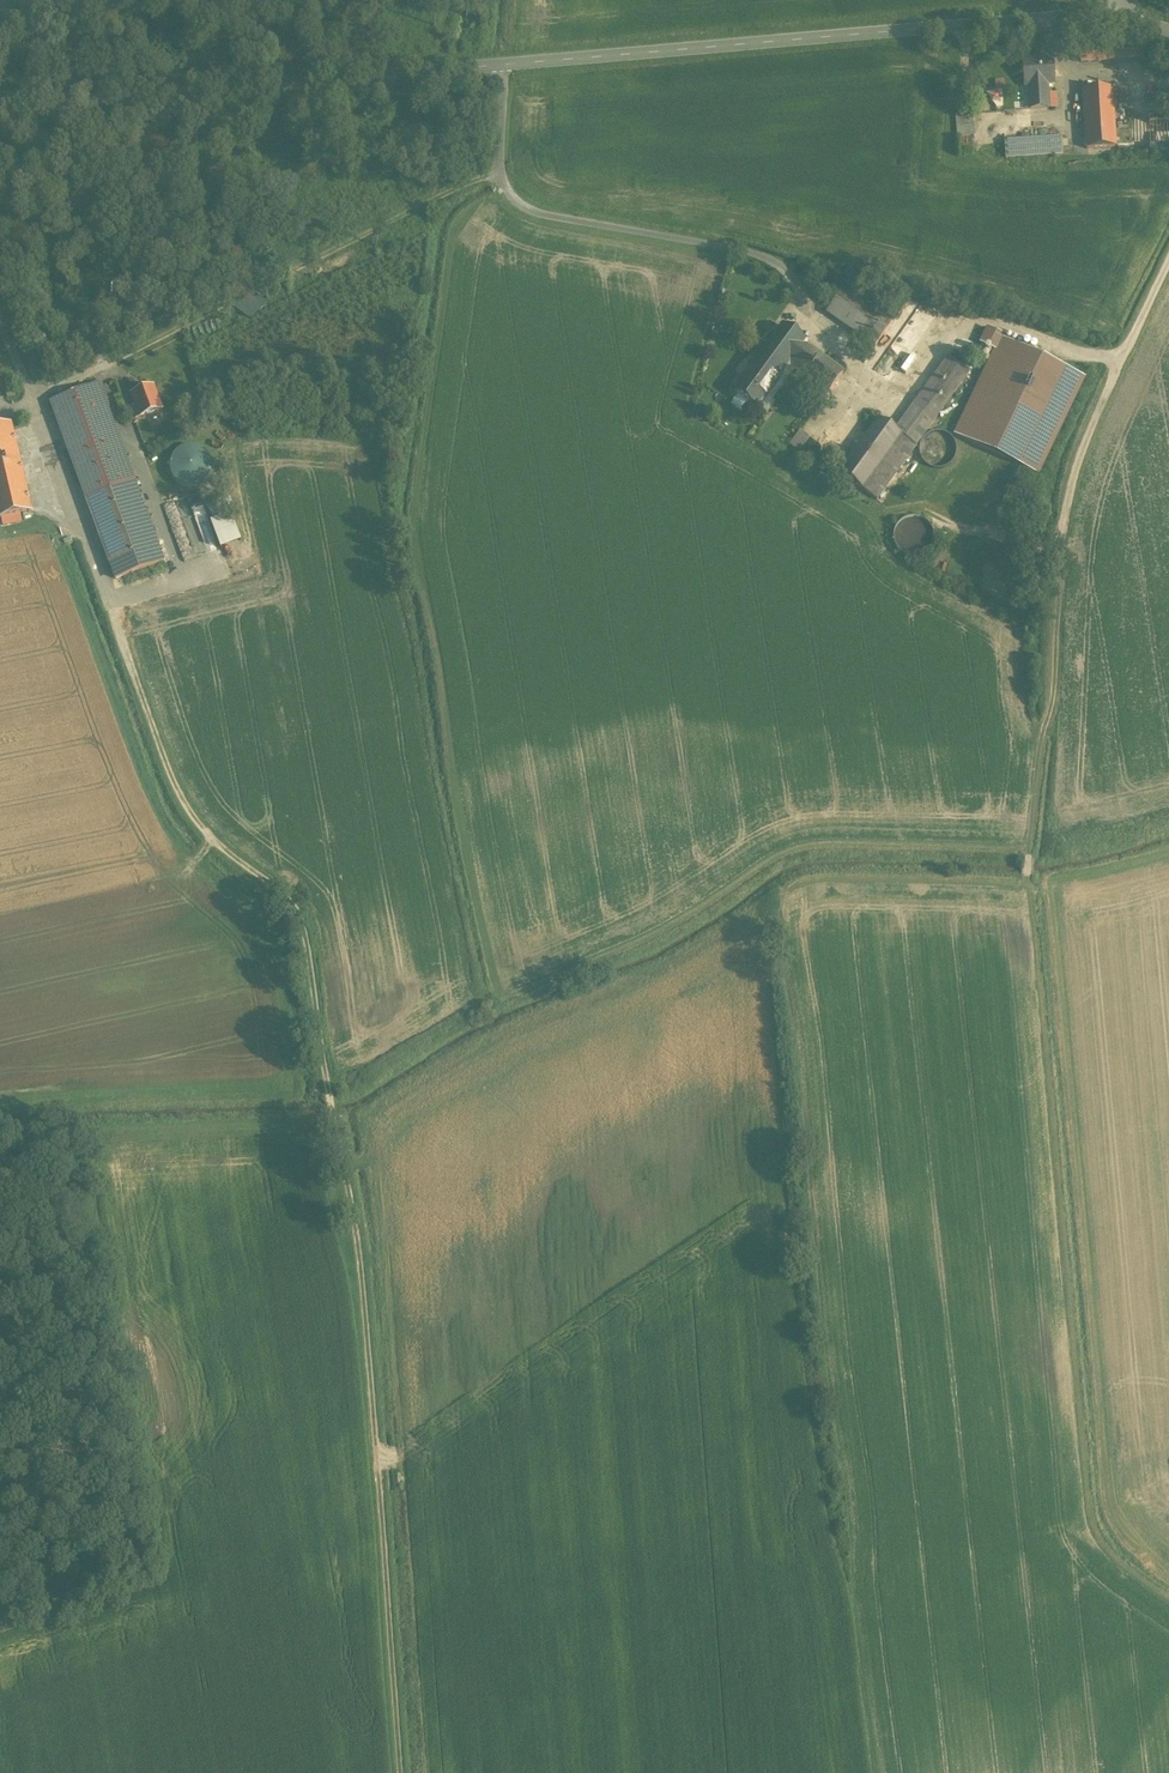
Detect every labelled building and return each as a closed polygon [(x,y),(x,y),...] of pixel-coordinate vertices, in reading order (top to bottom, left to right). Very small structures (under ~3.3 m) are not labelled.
[(1052,59),(1023,61),(1025,86),(1028,86),(1030,110),(1048,109),(1046,85),(1053,84),(1052,59)] [(1112,89),(1082,91),(1086,149),(1115,148),(1112,89)] [(973,114),(957,115),(958,138),(974,137),(973,114)] [(1061,139),(1004,143),(1005,159),(1062,155),(1061,139)] [(875,347),(892,322),(842,286),(825,310),(875,347)] [(761,354),(784,372),(789,366),(827,393),(843,372),(805,345),(807,342),(783,325),(761,354)] [(987,329),(980,344),(995,351),(1001,339),(1002,340),(1004,337),(987,329)] [(1002,340),(1001,339),(995,351),(955,436),(1037,474),(1082,377),(1002,340)] [(758,408),(784,372),(761,354),(734,391),(758,408)] [(895,431),(878,419),(839,473),(877,500),(969,373),(948,358),(895,431)] [(99,387),(51,404),(115,579),(163,562),(99,387)] [(152,387),(132,395),(136,407),(132,408),(136,418),(140,417),(141,418),(161,410),(152,387)] [(31,512),(10,424),(0,427),(0,519),(31,512)] [(802,451),(814,438),(805,430),(793,443),(802,451)] [(949,435),(944,433),(937,432),(932,433),(926,437),(923,442),(922,446),(922,452),(923,456),(927,460),(929,462),(935,465),(941,465),(947,463),(951,459),(954,454),(955,449),(954,443),(953,440),(949,435)] [(200,449),(195,447),(189,447),(182,449),(179,451),(174,456),(172,462),(171,468),(175,478),(180,482),(184,485),(191,486),(198,484),(204,481),(209,474),(210,467),(209,459),(205,453),(200,449)] [(227,549),(248,542),(238,513),(217,521),(227,549)]
